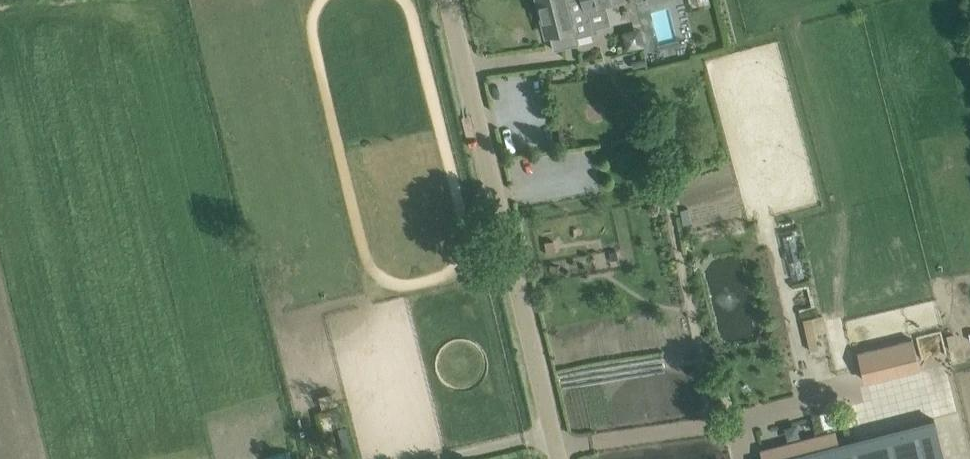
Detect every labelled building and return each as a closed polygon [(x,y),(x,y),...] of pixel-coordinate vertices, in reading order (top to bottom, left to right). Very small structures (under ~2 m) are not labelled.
[(547,34),(550,33),(554,49),(579,43),(577,34),(592,30),(587,9),(621,0),(538,0),(547,34)] [(625,30),(630,47),(647,43),(642,25),(625,30)] [(870,379),(928,366),(921,335),(863,347),(870,379)] [(819,426),(839,424),(837,408),(818,410),(819,426)] [(785,458),(946,458),(935,420),(785,458)]
